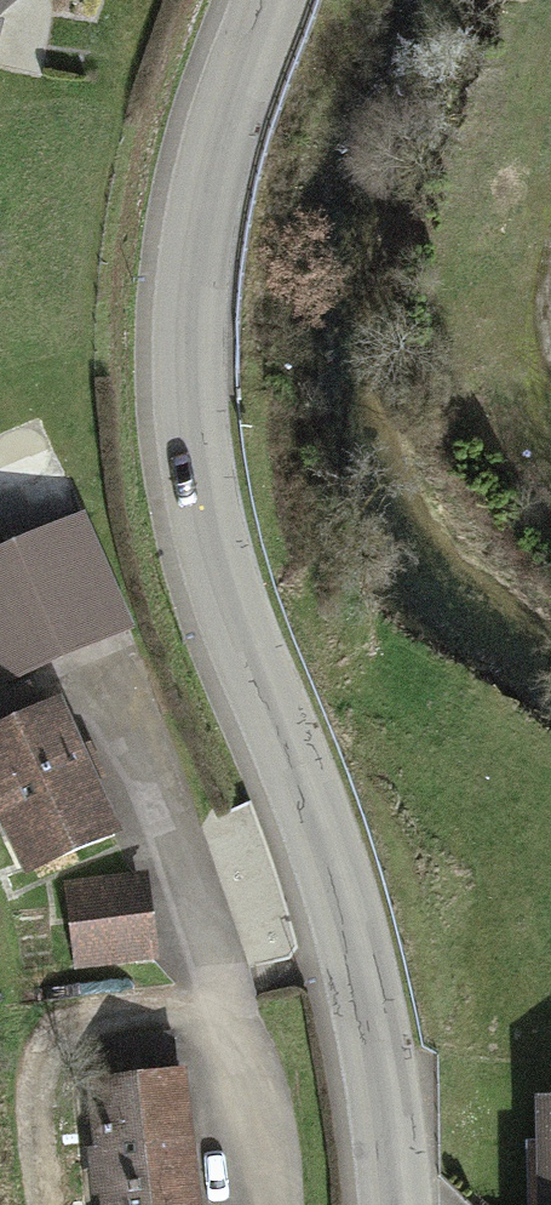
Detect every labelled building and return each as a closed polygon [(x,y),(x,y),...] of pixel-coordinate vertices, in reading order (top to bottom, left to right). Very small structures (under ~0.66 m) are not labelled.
[(0,548),(0,687),(133,629),(83,512),(0,548)] [(22,878),(123,833),(61,696),(41,705),(30,680),(0,694),(0,829),(22,878)] [(158,962),(148,871),(63,880),(73,971),(158,962)] [(191,1064),(177,1065),(174,1029),(106,1034),(109,1074),(92,1075),(98,1150),(88,1151),(92,1195),(102,1194),(102,1204),(203,1204),(191,1064)] [(535,1096),(537,1204),(550,1204),(550,1096),(535,1096)]
